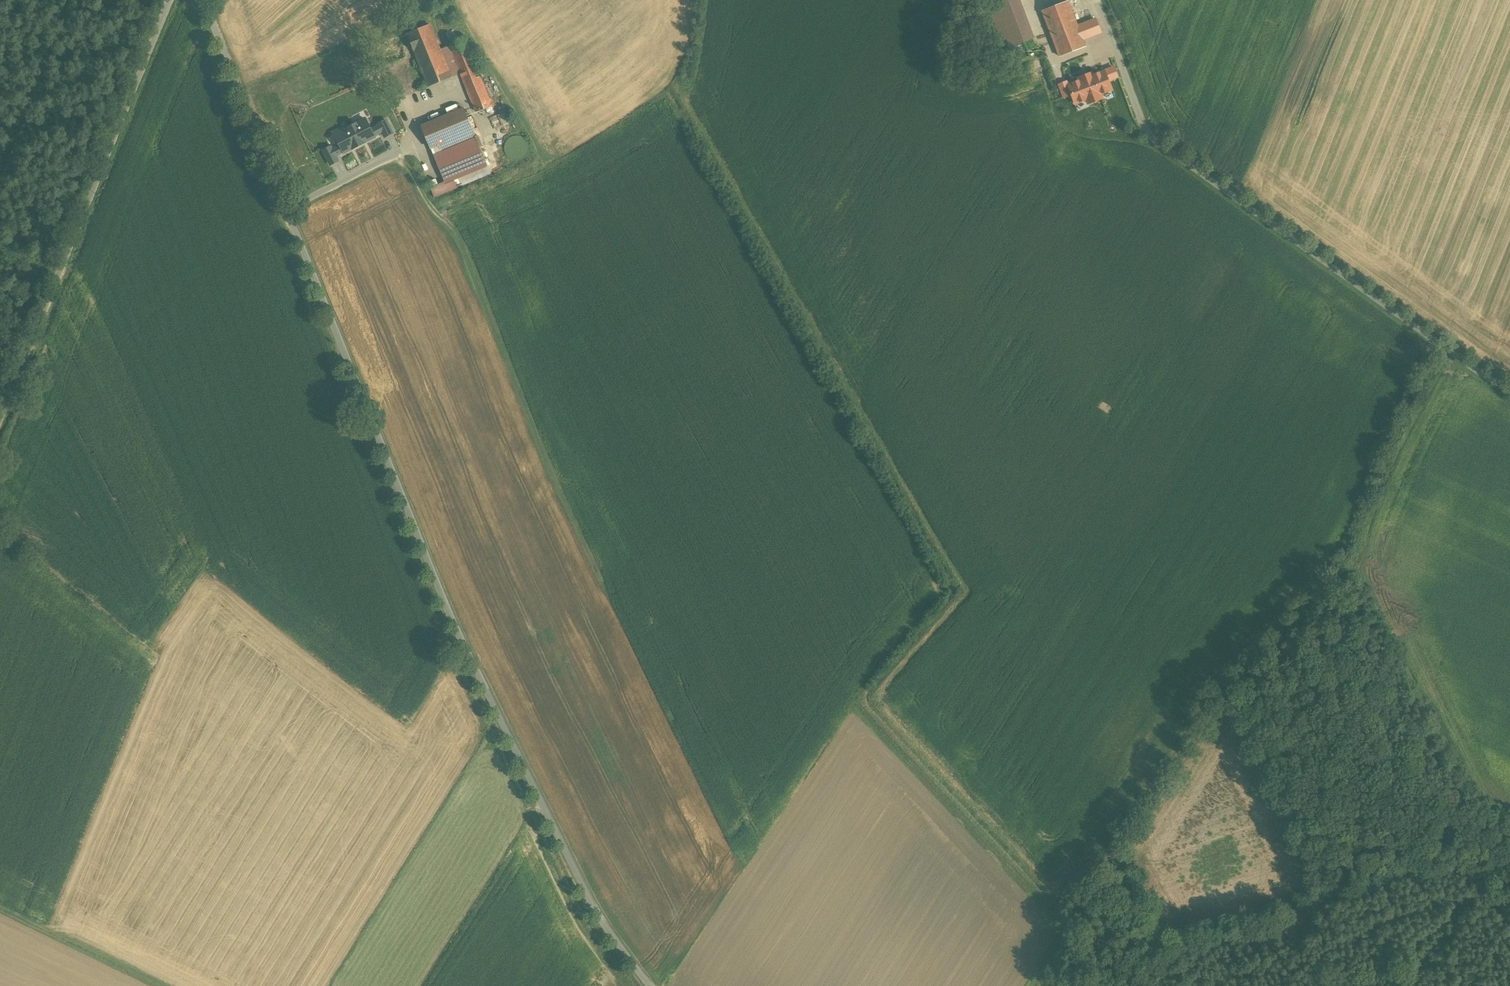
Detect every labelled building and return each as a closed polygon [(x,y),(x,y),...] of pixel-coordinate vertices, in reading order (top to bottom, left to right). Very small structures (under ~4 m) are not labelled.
[(1045,7),(1072,69),(1093,59),(1083,36),(1104,27),(1096,9),(1081,15),(1074,0),(1061,0),(1045,7)] [(1029,11),(1011,17),(1021,48),(1040,42),(1029,11)] [(401,41),(406,55),(416,51),(432,90),(463,77),(480,117),(498,109),(469,41),(445,51),(435,27),(401,41)] [(386,71),(409,62),(406,55),(401,41),(378,49),(386,71)] [(467,110),(424,128),(448,186),(491,168),(467,110)]
